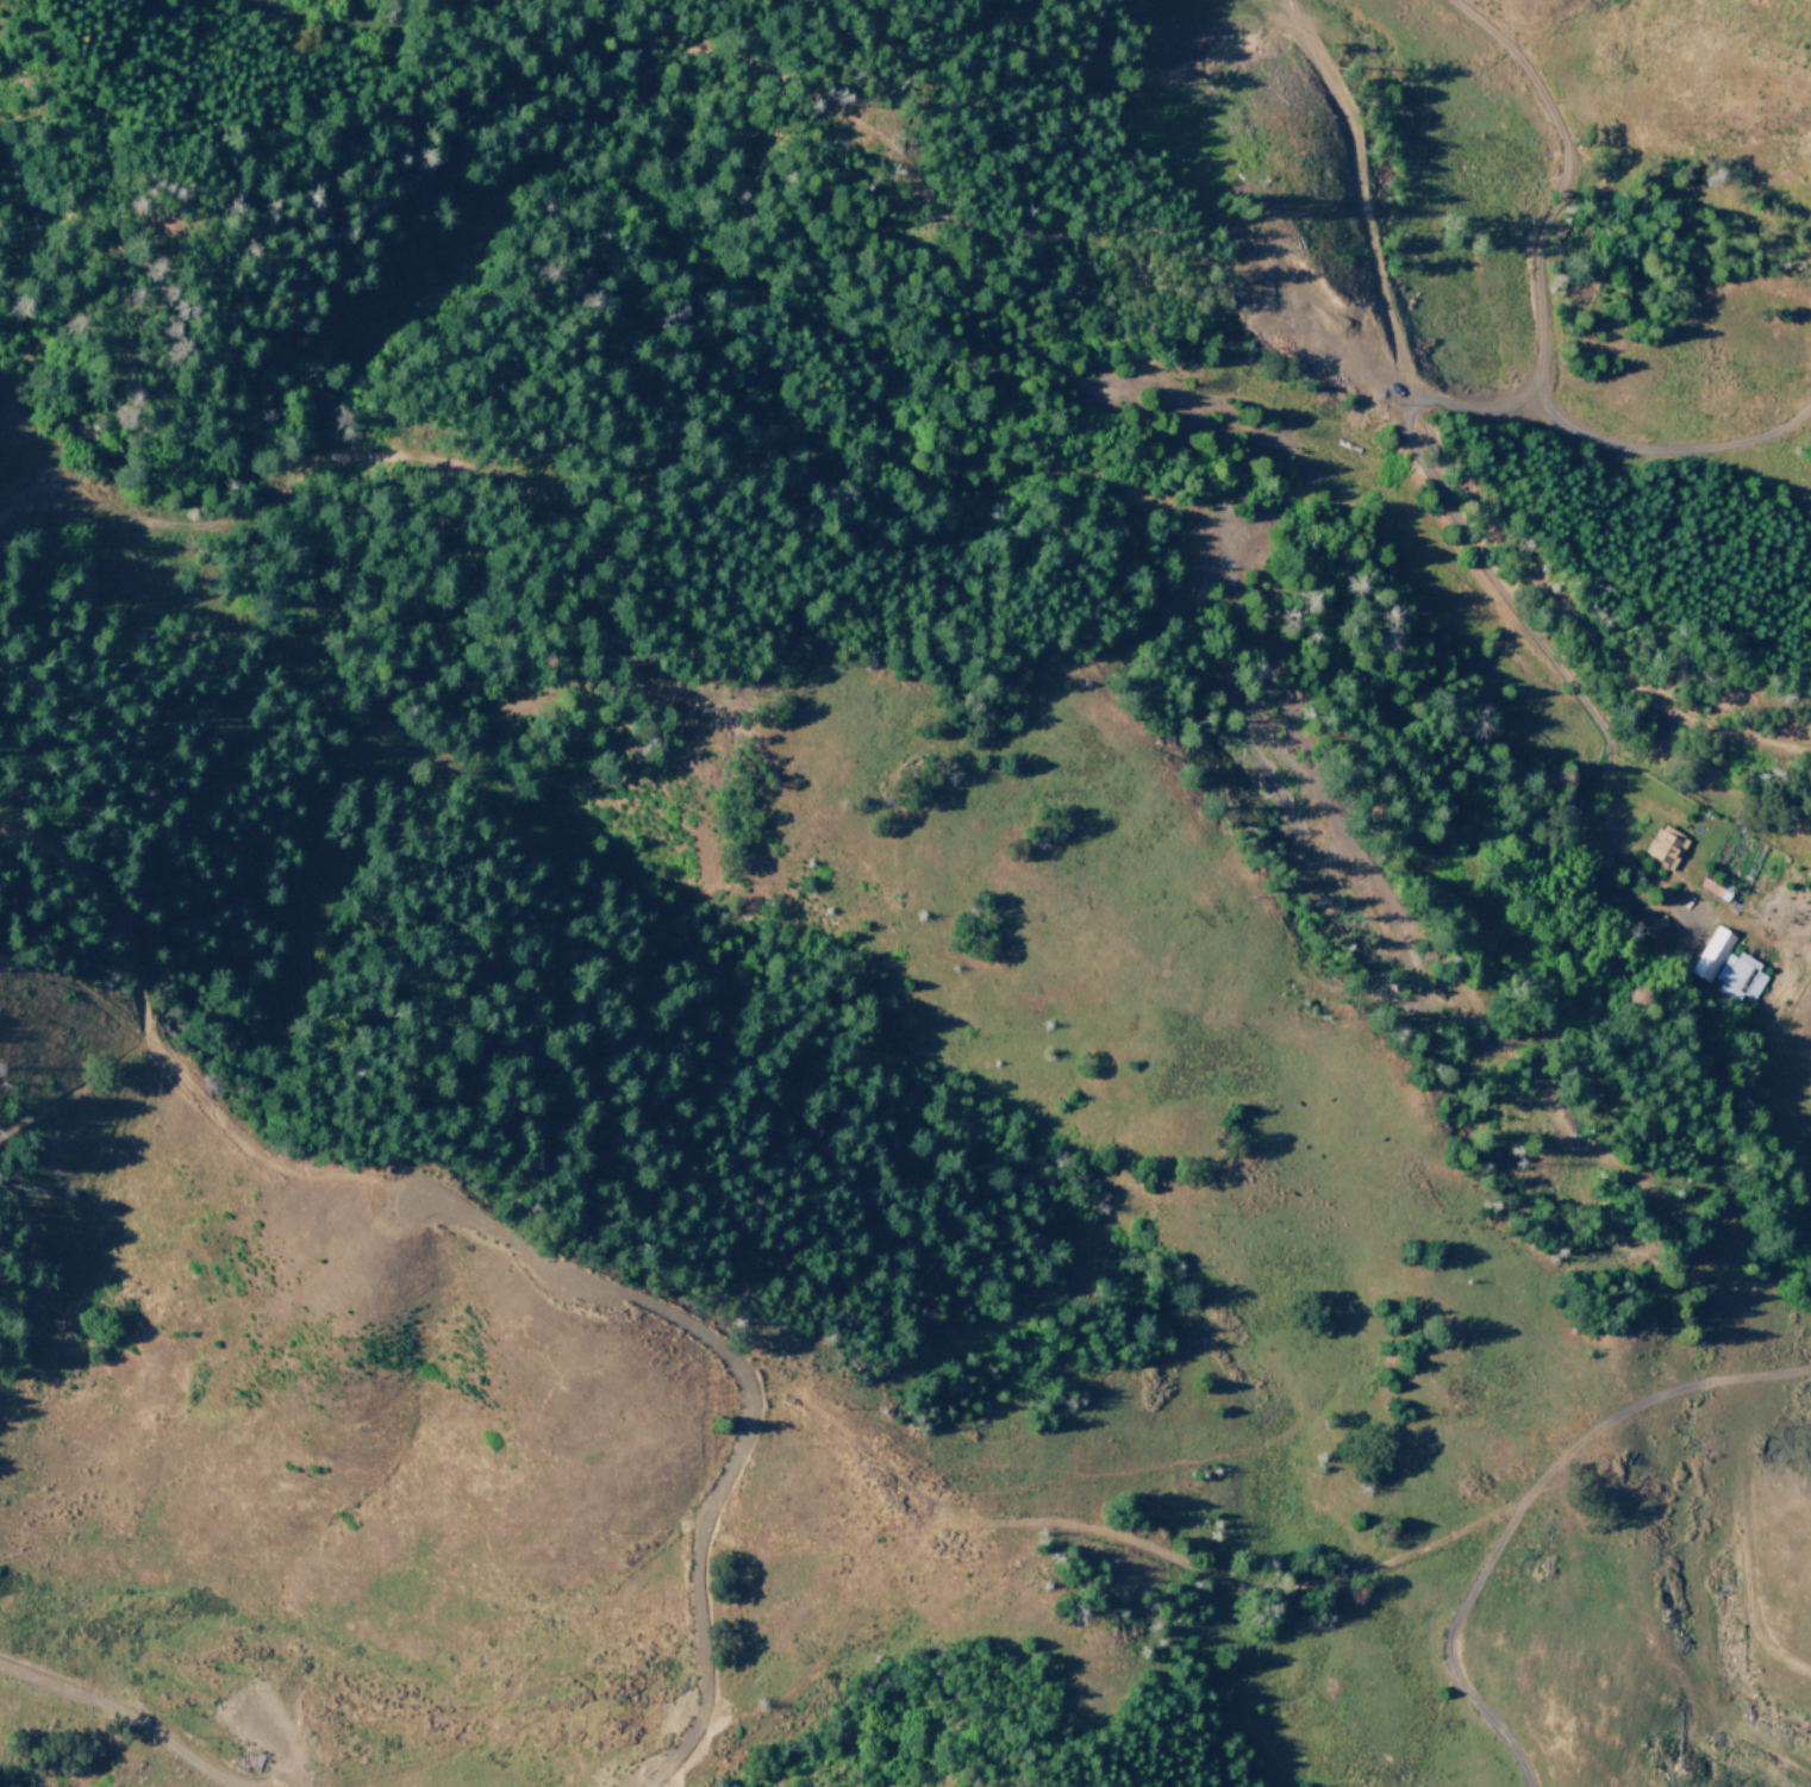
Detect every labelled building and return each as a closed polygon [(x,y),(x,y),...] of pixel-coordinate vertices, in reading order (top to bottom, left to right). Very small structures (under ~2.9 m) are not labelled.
[(1667,870),(1684,838),(1653,823),(1637,854),(1667,870)] [(1692,887),(1725,900),(1731,884),(1699,871),(1692,887)] [(1687,973),(1707,983),(1730,934),(1709,925),(1687,973)] [(1764,975),(1754,970),(1758,962),(1732,950),(1713,990),(1735,1001),(1739,994),(1752,1000),(1764,975)]
